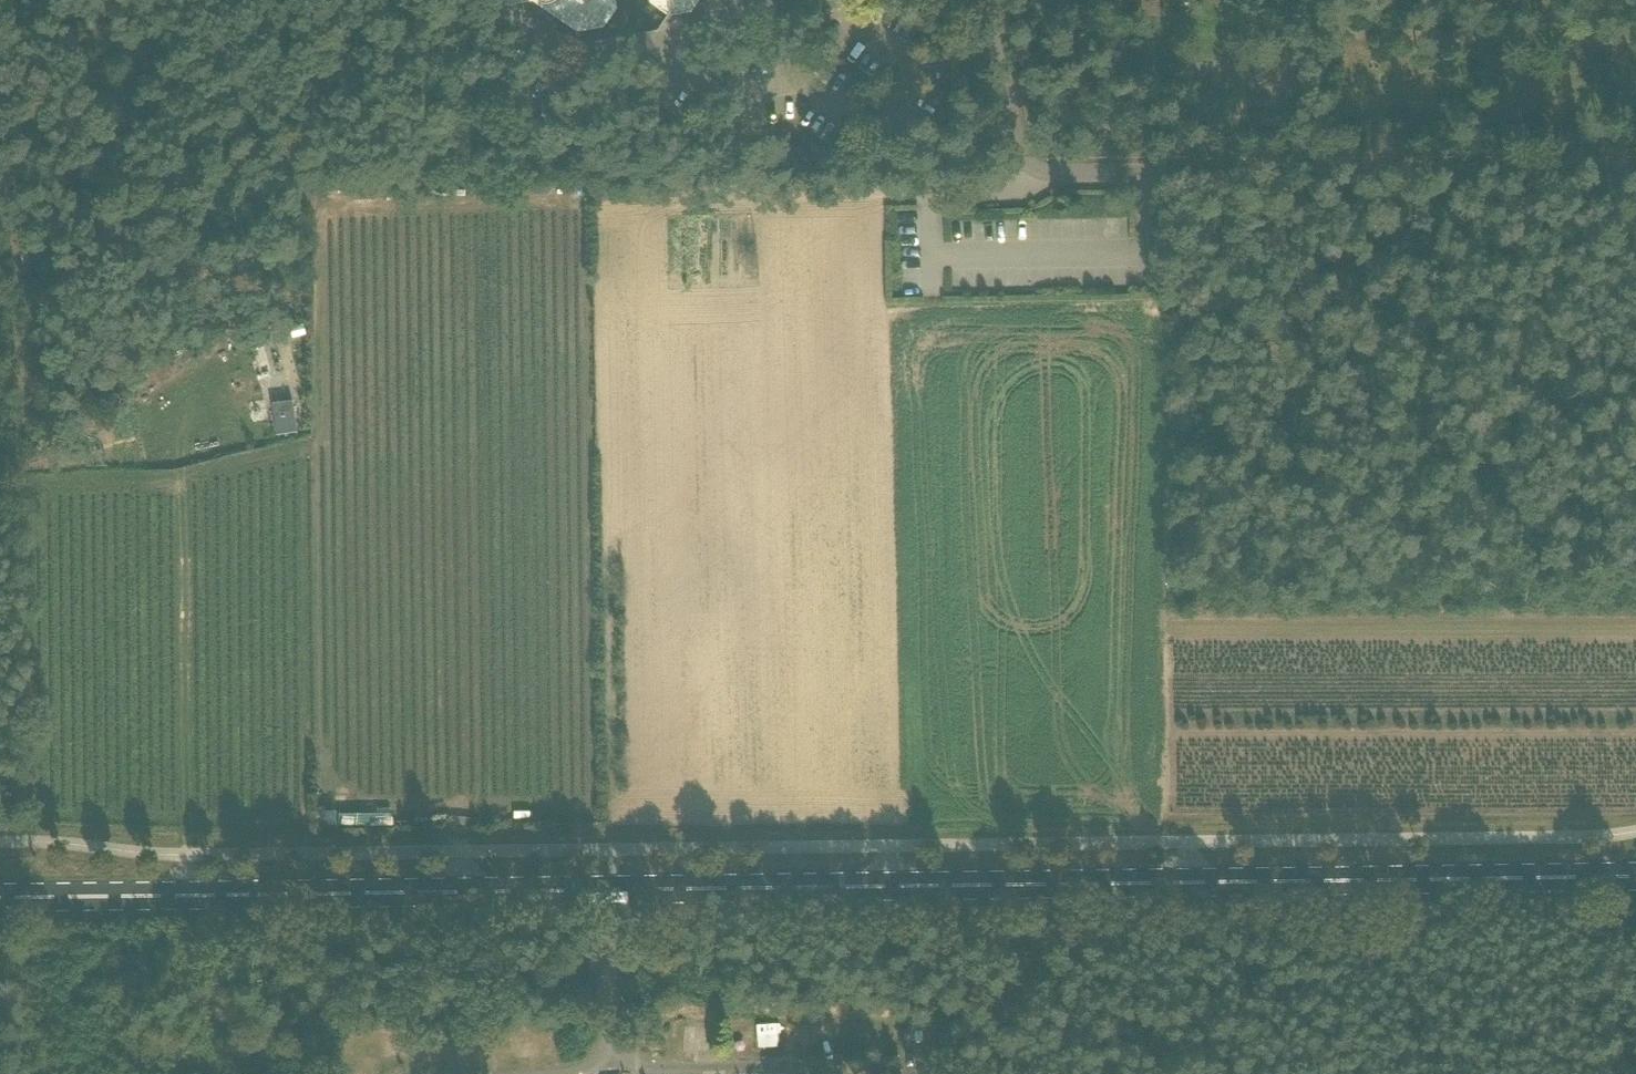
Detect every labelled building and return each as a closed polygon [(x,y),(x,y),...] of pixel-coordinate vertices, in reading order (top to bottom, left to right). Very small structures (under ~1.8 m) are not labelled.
[(505,7),(533,1),(578,33),(604,28),(617,9),(615,0),(504,0),(505,7)] [(651,4),(669,16),(691,13),(700,0),(650,0),(651,4)] [(278,401),(281,434),(301,432),(297,399),(278,401)] [(266,404),(273,437),(281,435),(274,402),(266,404)] [(757,1042),(779,1043),(780,1020),(758,1019),(757,1042)]
